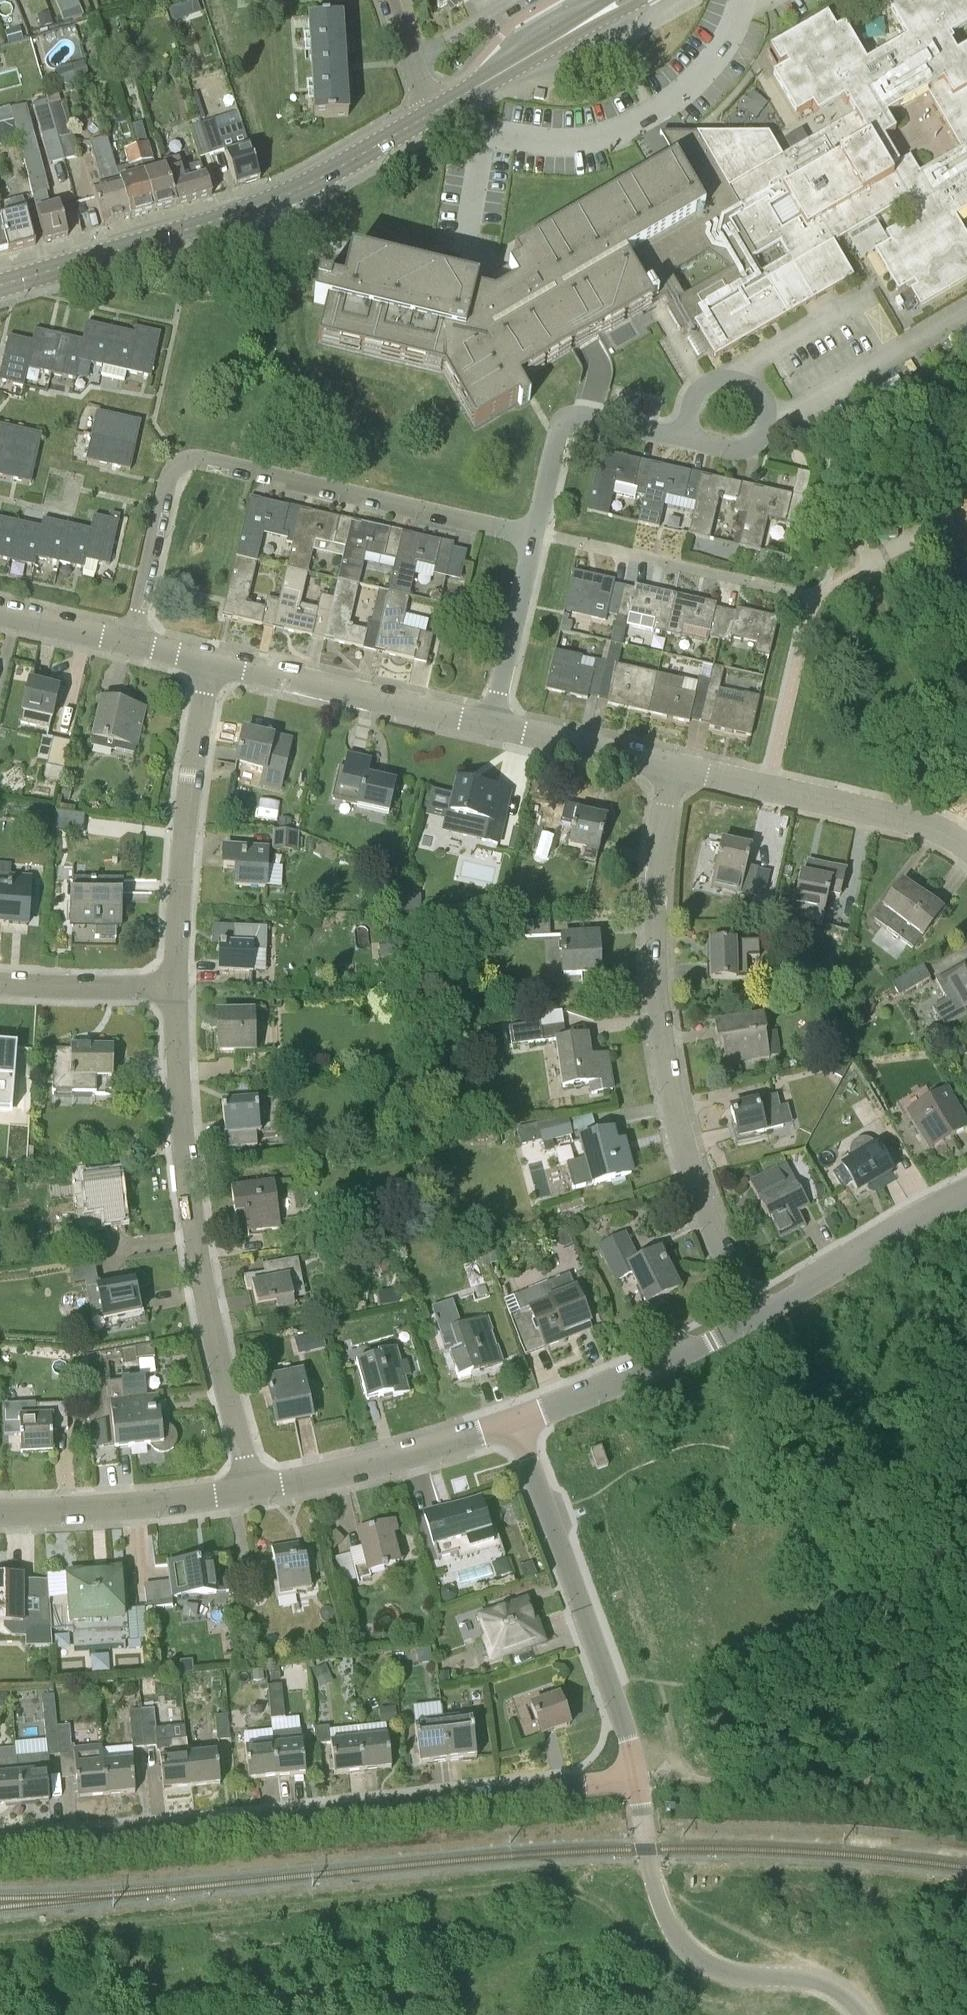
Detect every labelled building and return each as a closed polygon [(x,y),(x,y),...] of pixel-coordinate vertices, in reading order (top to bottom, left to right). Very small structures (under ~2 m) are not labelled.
[(469,0),(433,0),(438,9),(449,3),(454,9),(469,0)] [(956,54),(950,44),(953,42),(948,35),(966,24),(966,0),(888,0),(887,1),(908,38),(864,64),(842,27),(835,31),(828,18),(771,51),(766,54),(766,56),(774,69),(777,73),(775,75),(798,115),(812,107),(815,113),(841,97),(845,106),(848,104),(854,114),(791,151),(785,140),(775,146),(768,134),(733,134),(691,134),(692,136),(698,136),(701,142),(700,143),(702,146),(726,189),(711,197),(725,221),(707,231),(712,239),(688,253),(702,277),(666,298),(671,306),(666,308),(680,333),(695,324),(701,335),(714,359),(787,316),(796,311),(803,307),(813,301),(823,295),(833,289),(853,278),(833,243),(846,236),(852,232),(906,201),(912,211),(909,213),(913,221),(887,236),(890,241),(877,249),(901,289),(914,282),(917,286),(910,290),(919,305),(966,277),(966,241),(953,217),(966,209),(966,145),(919,174),(910,158),(899,165),(884,139),(895,132),(885,116),(942,82),(952,99),(961,93),(964,98),(962,99),(961,100),(959,102),(959,105),(959,107),(959,109),(960,111),(961,113),(963,114),(965,115),(966,116),(966,48),(956,54)] [(84,14),(80,5),(62,12),(65,21),(84,14)] [(182,5),(169,9),(174,23),(187,18),(182,5)] [(49,12),(38,15),(42,28),(53,24),(49,12)] [(314,118),(348,116),(341,17),(309,19),(314,118)] [(5,32),(7,40),(8,44),(23,40),(22,36),(20,27),(5,32)] [(69,65),(74,83),(89,79),(83,60),(69,65)] [(64,161),(49,105),(48,99),(33,103),(49,165),(64,161)] [(79,157),(64,101),(49,105),(64,161),(79,157)] [(32,198),(35,209),(44,242),(67,236),(59,205),(50,208),(46,192),(49,191),(27,106),(11,110),(12,121),(13,121),(19,143),(32,198)] [(11,110),(10,107),(3,109),(0,109),(0,125),(12,121),(11,110)] [(210,155),(223,151),(235,187),(258,180),(240,122),(217,130),(213,119),(200,123),(210,155)] [(19,143),(13,121),(12,121),(0,125),(0,145),(5,144),(6,147),(19,143)] [(142,123),(130,127),(132,134),(144,131),(142,123)] [(210,155),(200,123),(188,127),(198,158),(210,155)] [(129,218),(115,170),(106,137),(90,141),(93,150),(104,188),(92,191),(102,226),(129,218)] [(152,160),(147,143),(135,147),(153,212),(176,206),(165,167),(162,168),(155,170),(152,160)] [(478,286),(362,258),(359,271),(348,268),(344,284),(343,288),(319,282),(314,304),(327,307),(318,344),(443,374),(475,428),(518,403),(520,407),(529,402),(519,383),(647,308),(652,305),(652,304),(665,297),(666,298),(702,277),(688,253),(712,239),(707,231),(725,221),(711,197),(726,189),(702,146),(685,155),(676,160),(675,157),(673,158),(675,161),(513,254),(519,264),(508,270),(513,277),(496,287),(475,299),(478,286)] [(130,218),(153,212),(135,147),(123,150),(128,167),(115,170),(129,218),(130,218)] [(165,167),(176,206),(180,204),(211,195),(206,175),(204,176),(200,163),(182,168),(179,157),(164,161),(165,167)] [(32,198),(23,201),(22,198),(0,203),(0,214),(10,252),(34,245),(26,212),(35,209),(32,198)] [(7,247),(8,248),(9,252),(10,252),(0,214),(0,249),(7,247)] [(74,379),(87,323),(86,323),(82,340),(59,335),(50,374),(74,379)] [(102,367),(110,328),(87,323),(74,379),(75,379),(79,362),(102,367)] [(126,372),(135,328),(134,333),(110,328),(102,367),(100,375),(124,380),(126,372)] [(135,328),(126,372),(151,377),(160,333),(135,328)] [(35,329),(32,341),(8,336),(0,371),(0,382),(23,387),(35,329)] [(50,374),(59,335),(35,329),(23,387),(27,369),(50,374)] [(140,421),(96,412),(91,436),(135,446),(140,421)] [(7,478),(19,429),(0,424),(0,477),(7,478)] [(41,434),(19,429),(7,478),(30,483),(41,434)] [(130,470),(135,446),(91,436),(86,460),(130,470)] [(638,523),(652,463),(639,460),(638,461),(609,455),(610,453),(599,451),(586,511),(608,516),(615,486),(636,490),(635,495),(643,497),(637,522),(638,523)] [(664,506),(693,512),(701,474),(690,471),(690,472),(660,466),(661,465),(652,463),(638,523),(659,528),(664,506)] [(798,471),(793,525),(805,526),(811,472),(798,471)] [(735,511),(740,513),(745,514),(751,486),(740,483),(740,485),(711,478),(711,476),(701,474),(693,512),(692,519),(688,535),(710,540),(719,498),(737,502),(735,511)] [(745,514),(739,546),(761,550),(767,520),(785,524),(791,497),(762,491),(763,489),(751,486),(745,514)] [(292,544),(300,508),(289,505),(288,507),(249,498),(236,556),(257,561),(264,530),(287,535),(285,542),(292,544)] [(344,549),(351,520),(340,517),(339,519),(312,513),(313,511),(300,508),(292,544),(286,567),(308,572),(315,542),(344,549)] [(82,568),(94,516),(93,516),(90,529),(67,524),(58,563),(82,568)] [(94,516),(82,568),(83,569),(85,561),(109,566),(119,522),(94,516)] [(18,522),(0,518),(0,559),(9,561),(18,522)] [(33,566),(43,519),(42,519),(41,527),(18,522),(9,561),(33,566)] [(58,563),(67,524),(43,519),(33,566),(34,566),(35,558),(58,563)] [(395,560),(401,532),(389,529),(389,530),(359,523),(359,522),(351,520),(344,549),(337,578),(359,583),(366,554),(395,560)] [(742,527),(738,523),(733,525),(732,530),(735,533),(741,532),(742,527)] [(895,528),(876,529),(876,539),(896,538),(895,528)] [(388,590),(409,594),(416,565),(434,569),(432,575),(446,578),(454,544),(401,532),(395,560),(388,590)] [(247,604),(257,561),(236,556),(222,617),(261,626),(272,629),(279,600),(267,598),(265,608),(247,604)] [(298,615),(308,572),(286,567),(279,600),(272,629),(283,631),(283,630),(312,638),(323,640),(329,612),(317,609),(315,619),(298,615)] [(607,614),(616,616),(623,587),(613,584),(614,581),(572,571),(564,610),(605,620),(607,614)] [(349,627),(359,583),(337,578),(329,612),(323,640),(333,643),(333,642),(363,648),(363,650),(373,652),(380,624),(368,621),(365,631),(349,627)] [(616,616),(613,628),(621,630),(626,626),(666,635),(676,595),(634,585),(633,589),(623,587),(616,616)] [(401,629),(409,594),(388,590),(380,624),(373,652),(375,653),(375,651),(413,660),(412,661),(425,664),(432,636),(401,629)] [(720,640),(726,610),(715,608),(716,604),(676,595),(666,635),(707,644),(708,637),(720,640)] [(726,610),(720,640),(731,642),(731,638),(757,644),(754,655),(767,658),(776,618),(736,609),(735,612),(726,610)] [(617,665),(622,644),(611,641),(606,663),(598,698),(608,700),(607,705),(648,714),(657,674),(617,665)] [(582,657),(554,651),(545,691),(586,700),(587,695),(598,698),(606,663),(601,662),(594,660),(592,671),(579,668),(582,657)] [(701,722),(714,666),(702,664),(699,677),(698,677),(696,683),(657,674),(648,714),(689,723),(690,720),(701,722)] [(714,666),(701,722),(709,724),(708,728),(751,737),(760,697),(744,694),(744,695),(742,705),(717,699),(724,669),(714,666)] [(51,721),(59,690),(29,683),(19,723),(48,730),(50,721),(51,721)] [(135,748),(144,710),(101,700),(92,738),(116,743),(114,750),(133,755),(134,748),(135,748)] [(279,793),(291,742),(243,732),(235,768),(262,774),(259,788),(279,793)] [(64,769),(70,743),(52,739),(46,766),(64,769)] [(367,775),(370,761),(348,756),(344,770),(337,768),(330,800),(387,815),(395,782),(367,775)] [(64,769),(46,766),(44,779),(61,782),(64,769)] [(509,853),(516,824),(502,821),(508,793),(458,781),(450,814),(483,822),(479,841),(495,845),(494,850),(509,853)] [(69,798),(71,788),(62,786),(60,796),(69,798)] [(598,853),(606,819),(594,816),(594,812),(568,805),(565,819),(573,821),(567,846),(598,853)] [(83,835),(86,814),(55,810),(52,831),(83,835)] [(279,830),(290,831),(291,819),(279,818),(279,830)] [(299,832),(277,830),(272,830),(271,851),(297,853),(299,832)] [(751,899),(758,868),(746,866),(750,849),(720,842),(709,890),(751,899)] [(276,888),(277,867),(268,866),(269,851),(223,848),(222,870),(235,871),(234,886),(276,888)] [(839,898),(845,870),(814,863),(810,877),(799,874),(791,911),(823,918),(828,895),(839,898)] [(31,876),(9,874),(8,884),(0,883),(0,924),(28,926),(31,876)] [(121,928),(122,880),(71,879),(69,927),(121,928)] [(941,910),(902,882),(874,920),(912,949),(920,938),(941,910)] [(787,923),(792,901),(780,898),(775,920),(787,923)] [(525,937),(550,936),(549,921),(524,923),(525,937)] [(265,972),(266,951),(267,928),(219,926),(219,938),(220,938),(219,945),(220,945),(219,971),(252,972),(265,972)] [(597,984),(597,974),(596,934),(559,936),(561,977),(582,977),(582,984),(597,984)] [(392,956),(391,942),(378,943),(379,957),(392,956)] [(710,981),(737,980),(737,979),(747,979),(746,958),(759,958),(758,942),(710,943),(710,981)] [(964,964),(934,981),(946,1001),(932,1008),(943,1027),(966,1013),(964,1009),(966,1007),(966,969),(964,964)] [(898,997),(930,978),(922,966),(891,984),(898,997)] [(864,1022),(873,1007),(864,1002),(856,1018),(864,1022)] [(219,1052),(255,1051),(255,1014),(218,1014),(219,1052)] [(766,1034),(763,1016),(714,1024),(717,1041),(722,1041),(726,1064),(767,1059),(780,1057),(776,1032),(766,1034)] [(563,1025),(539,1028),(538,1023),(507,1027),(510,1047),(541,1042),(554,1040),(562,1090),(587,1086),(588,1096),(614,1092),(607,1055),(590,1057),(587,1036),(565,1039),(563,1025)] [(460,1036),(459,1025),(446,1027),(447,1038),(460,1036)] [(0,1041),(0,1110),(12,1111),(18,1042),(0,1041)] [(965,1054),(959,1042),(948,1049),(954,1060),(965,1054)] [(112,1079),(112,1048),(72,1047),(72,1051),(53,1051),(53,1094),(105,1095),(105,1090),(111,1090),(111,1079),(112,1079)] [(852,1059),(830,1064),(833,1075),(842,1080),(852,1059)] [(916,1100),(931,1091),(924,1080),(909,1089),(916,1100)] [(966,1127),(966,1126),(946,1089),(905,1113),(928,1152),(966,1127)] [(780,1111),(777,1099),(731,1109),(738,1139),(789,1127),(785,1110),(780,1111)] [(225,1149),(245,1147),(257,1146),(256,1133),(260,1132),(257,1100),(221,1103),(225,1149)] [(572,1136),(568,1118),(538,1125),(541,1141),(542,1144),(572,1136)] [(618,1156),(612,1132),(577,1141),(582,1161),(565,1165),(572,1190),(588,1185),(589,1187),(630,1176),(624,1154),(618,1156)] [(887,1142),(877,1148),(875,1144),(874,1143),(873,1142),(872,1141),(871,1140),(869,1139),(868,1139),(866,1138),(865,1138),(863,1138),(862,1138),(860,1139),(859,1139),(858,1140),(856,1140),(855,1141),(854,1142),(853,1143),(852,1145),(851,1146),(851,1148),(850,1149),(850,1151),(850,1153),(850,1155),(851,1156),(851,1157),(851,1158),(852,1159),(831,1171),(843,1190),(852,1185),(857,1193),(892,1172),(887,1164),(896,1158),(887,1142)] [(779,1237),(803,1224),(797,1214),(806,1207),(792,1182),(785,1185),(777,1171),(750,1185),(779,1237)] [(123,1223),(117,1175),(82,1179),(86,1214),(102,1213),(103,1226),(123,1223)] [(276,1198),(274,1182),(231,1188),(234,1217),(245,1216),(247,1234),(280,1230),(278,1218),(292,1216),(290,1196),(276,1198)] [(822,1185),(813,1186),(815,1197),(824,1195),(822,1185)] [(835,1215),(824,1222),(828,1229),(839,1223),(835,1215)] [(523,1230),(522,1224),(515,1226),(516,1232),(523,1230)] [(641,1261),(626,1231),(597,1246),(615,1284),(632,1275),(647,1304),(678,1289),(659,1251),(641,1261)] [(493,1263),(489,1247),(482,1249),(486,1265),(493,1263)] [(392,1270),(388,1257),(378,1260),(381,1273),(392,1270)] [(304,1298),(300,1277),(297,1261),(263,1266),(264,1273),(243,1277),(245,1292),(252,1291),(255,1308),(275,1305),(276,1312),(294,1309),(292,1300),(304,1298)] [(589,1322),(569,1272),(553,1279),(501,1299),(524,1356),(566,1338),(564,1332),(589,1322)] [(403,1285),(401,1273),(385,1276),(388,1288),(403,1285)] [(111,1286),(110,1279),(85,1284),(90,1315),(101,1313),(102,1321),(140,1314),(135,1282),(111,1286)] [(503,1364),(488,1317),(449,1329),(451,1334),(441,1337),(445,1348),(442,1349),(444,1356),(449,1354),(457,1379),(503,1364)] [(340,1326),(340,1321),(336,1318),(331,1319),(328,1323),(329,1328),(333,1331),(337,1330),(340,1326)] [(326,1348),(322,1332),(309,1336),(313,1351),(326,1348)] [(109,1384),(106,1361),(153,1357),(151,1345),(82,1356),(83,1359),(84,1375),(90,1448),(114,1445),(115,1448),(149,1445),(153,1450),(158,1453),(165,1453),(170,1451),(175,1446),(177,1440),(176,1434),(172,1429),(167,1426),(161,1425),(159,1397),(145,1398),(144,1380),(109,1384)] [(393,1398),(409,1394),(396,1347),(378,1353),(378,1355),(355,1362),(367,1402),(392,1394),(393,1398)] [(84,1375),(83,1359),(70,1360),(71,1377),(84,1375)] [(276,1427),(311,1419),(301,1373),(266,1380),(276,1427)] [(20,1454),(53,1452),(52,1431),(67,1430),(66,1404),(35,1406),(35,1404),(3,1405),(4,1434),(18,1434),(20,1454)] [(597,1471),(607,1467),(600,1449),(590,1453),(597,1471)] [(492,1544),(480,1500),(423,1516),(437,1561),(492,1544)] [(339,1585),(357,1581),(356,1579),(387,1571),(386,1568),(401,1565),(394,1535),(397,1534),(394,1523),(358,1532),(363,1551),(332,1559),(339,1585)] [(298,1556),(296,1544),(270,1550),(279,1595),(311,1588),(304,1555),(298,1556)] [(213,1572),(211,1560),(168,1565),(173,1601),(226,1594),(223,1570),(213,1572)] [(536,1575),(532,1562),(519,1566),(524,1579),(536,1575)] [(69,1623),(122,1620),(119,1569),(66,1572),(69,1623)] [(23,1622),(23,1574),(0,1574),(0,1622),(23,1622)] [(454,1601),(457,1595),(454,1588),(448,1585),(441,1588),(438,1594),(441,1601),(447,1604),(454,1601)] [(531,1623),(525,1605),(476,1622),(489,1658),(538,1641),(532,1623),(531,1623)] [(332,1620),(335,1615),(332,1610),(327,1607),(322,1610),(320,1615),(322,1620),(327,1622),(332,1620)] [(142,1647),(141,1638),(129,1639),(127,1639),(128,1648),(142,1647)] [(432,1662),(430,1648),(417,1650),(419,1663),(432,1662)] [(96,1656),(97,1673),(114,1671),(112,1655),(96,1656)] [(193,1673),(191,1660),(179,1661),(180,1674),(193,1673)] [(328,1673),(324,1665),(312,1670),(316,1678),(328,1673)] [(279,1683),(277,1668),(269,1668),(271,1684),(279,1683)] [(263,1680),(262,1669),(252,1670),(253,1681),(263,1680)] [(451,1684),(449,1672),(439,1673),(441,1686),(451,1684)] [(270,1720),(284,1718),(281,1686),(267,1687),(270,1720)] [(42,1694),(42,1703),(55,1702),(54,1693),(42,1694)] [(542,1735),(569,1725),(558,1695),(531,1705),(542,1735)] [(60,1755),(57,1726),(55,1702),(42,1703),(47,1755),(17,1758),(17,1759),(18,1773),(21,1803),(49,1800),(46,1770),(51,1770),(49,1756),(60,1755)] [(443,1723),(443,1718),(441,1705),(416,1708),(423,1766),(447,1763),(443,1723)] [(397,1722),(395,1707),(380,1708),(381,1724),(397,1722)] [(141,1710),(144,1747),(157,1746),(154,1719),(160,1719),(159,1708),(141,1710)] [(132,1749),(144,1747),(141,1710),(128,1711),(132,1749)] [(218,1739),(230,1738),(227,1714),(215,1716),(218,1739)] [(443,1723),(447,1763),(475,1759),(470,1720),(459,1721),(458,1716),(443,1718),(443,1723)] [(103,1762),(101,1748),(101,1746),(74,1748),(74,1745),(71,1746),(69,1725),(68,1725),(57,1726),(60,1755),(62,1779),(76,1778),(78,1798),(106,1796),(103,1762)] [(360,1739),(363,1772),(391,1769),(388,1736),(386,1725),(358,1728),(360,1739)] [(273,1745),(276,1777),(305,1775),(300,1726),(271,1729),(273,1745)] [(334,1775),(363,1772),(360,1739),(358,1728),(329,1730),(334,1775)] [(247,1780),(276,1777),(273,1745),(271,1729),(242,1732),(247,1780)] [(163,1790),(191,1787),(186,1739),(167,1741),(167,1749),(160,1749),(163,1790)] [(186,1739),(191,1787),(220,1784),(217,1751),(188,1754),(187,1739),(186,1739)] [(17,1759),(0,1761),(0,1805),(21,1803),(18,1773),(17,1759)] [(103,1762),(106,1796),(135,1793),(132,1759),(103,1762)]
